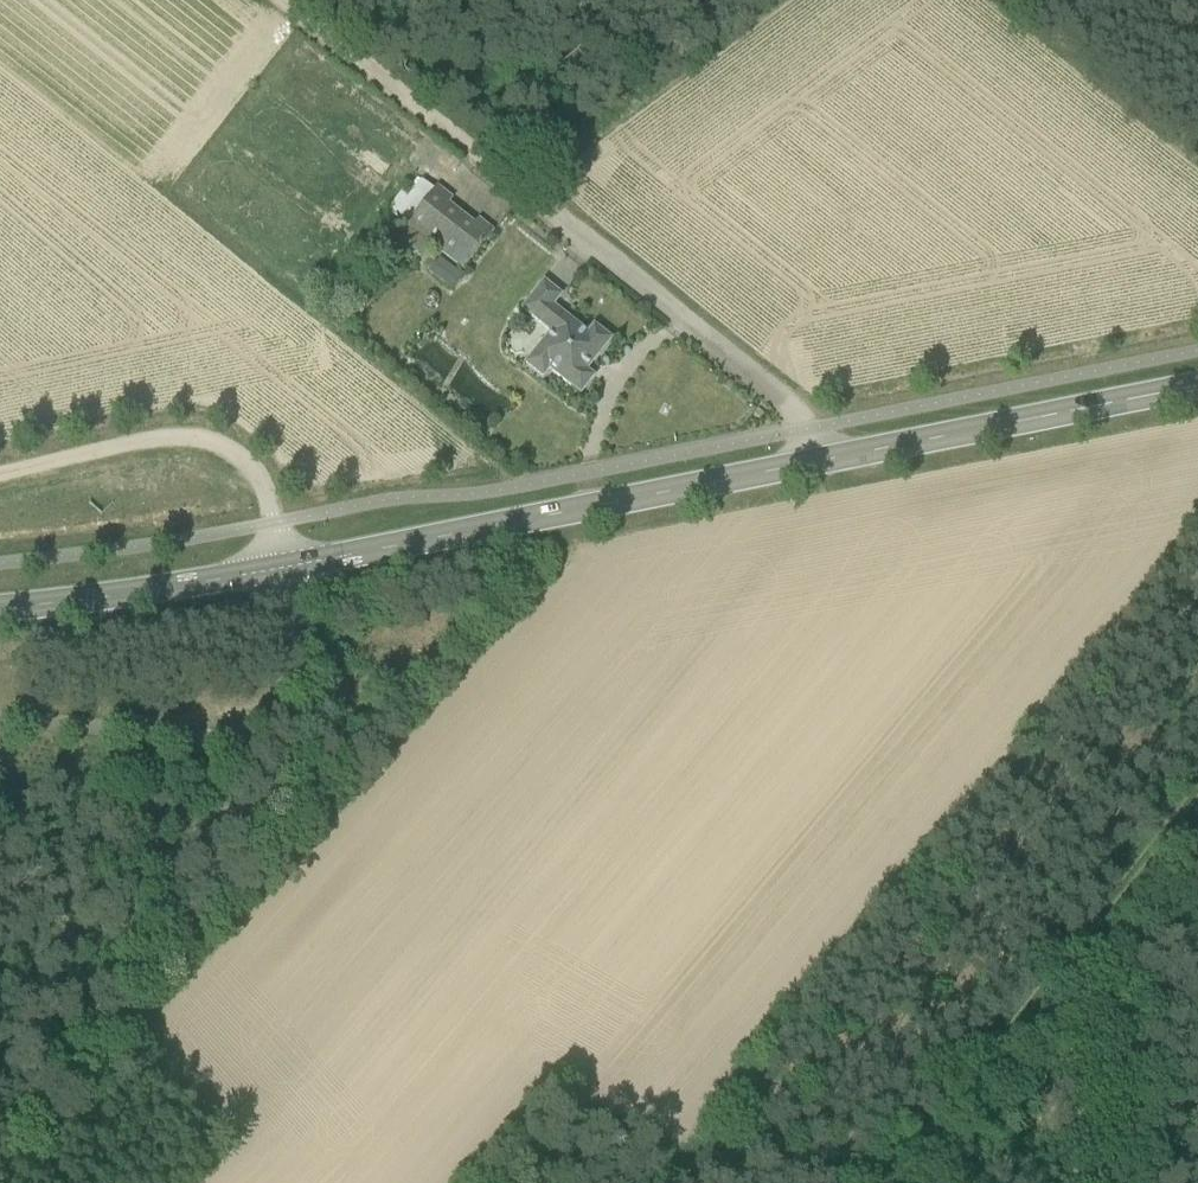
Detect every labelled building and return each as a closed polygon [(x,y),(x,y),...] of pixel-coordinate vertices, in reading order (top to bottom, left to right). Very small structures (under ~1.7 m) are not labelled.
[(463,270),(493,233),(478,221),(474,227),(447,206),(452,201),(436,188),(407,226),(463,270)] [(439,259),(428,273),(452,292),(463,277),(439,259)] [(549,371),(580,396),(594,378),(584,370),(589,364),(591,366),(611,341),(594,327),(588,335),(553,307),(561,297),(544,283),(522,311),(550,334),(525,365),(543,379),(549,371)] [(425,307),(431,309),(436,307),(438,302),(436,296),(431,294),(425,296),(423,302),(425,307)]
